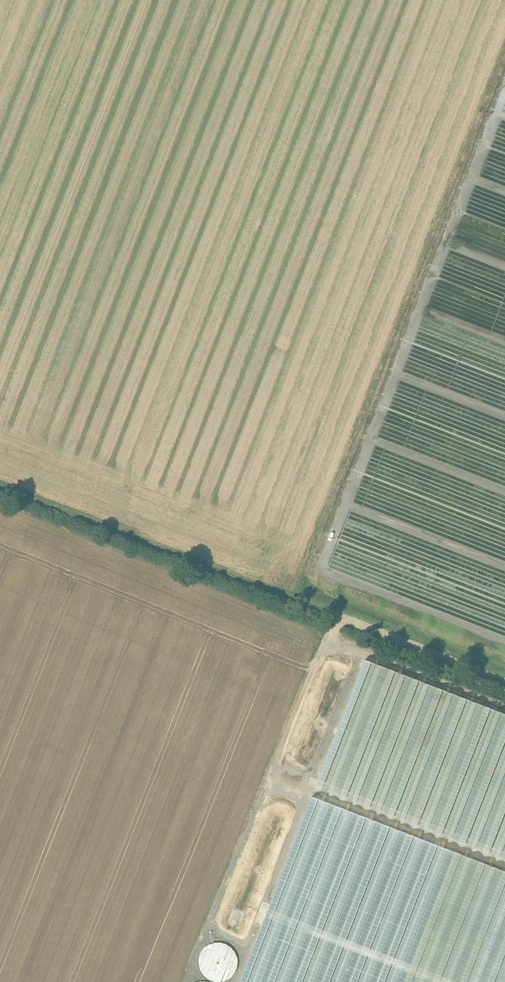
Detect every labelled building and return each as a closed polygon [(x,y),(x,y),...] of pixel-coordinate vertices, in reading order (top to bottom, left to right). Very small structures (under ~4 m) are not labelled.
[(317,799),(244,981),(504,981),(504,873),(317,799)] [(210,943),(204,947),(199,955),(198,962),(199,969),(201,973),(206,978),(213,981),(222,981),(229,979),(235,974),(238,967),(239,960),(238,956),(235,950),(230,945),(223,942),(217,941),(210,943)]
